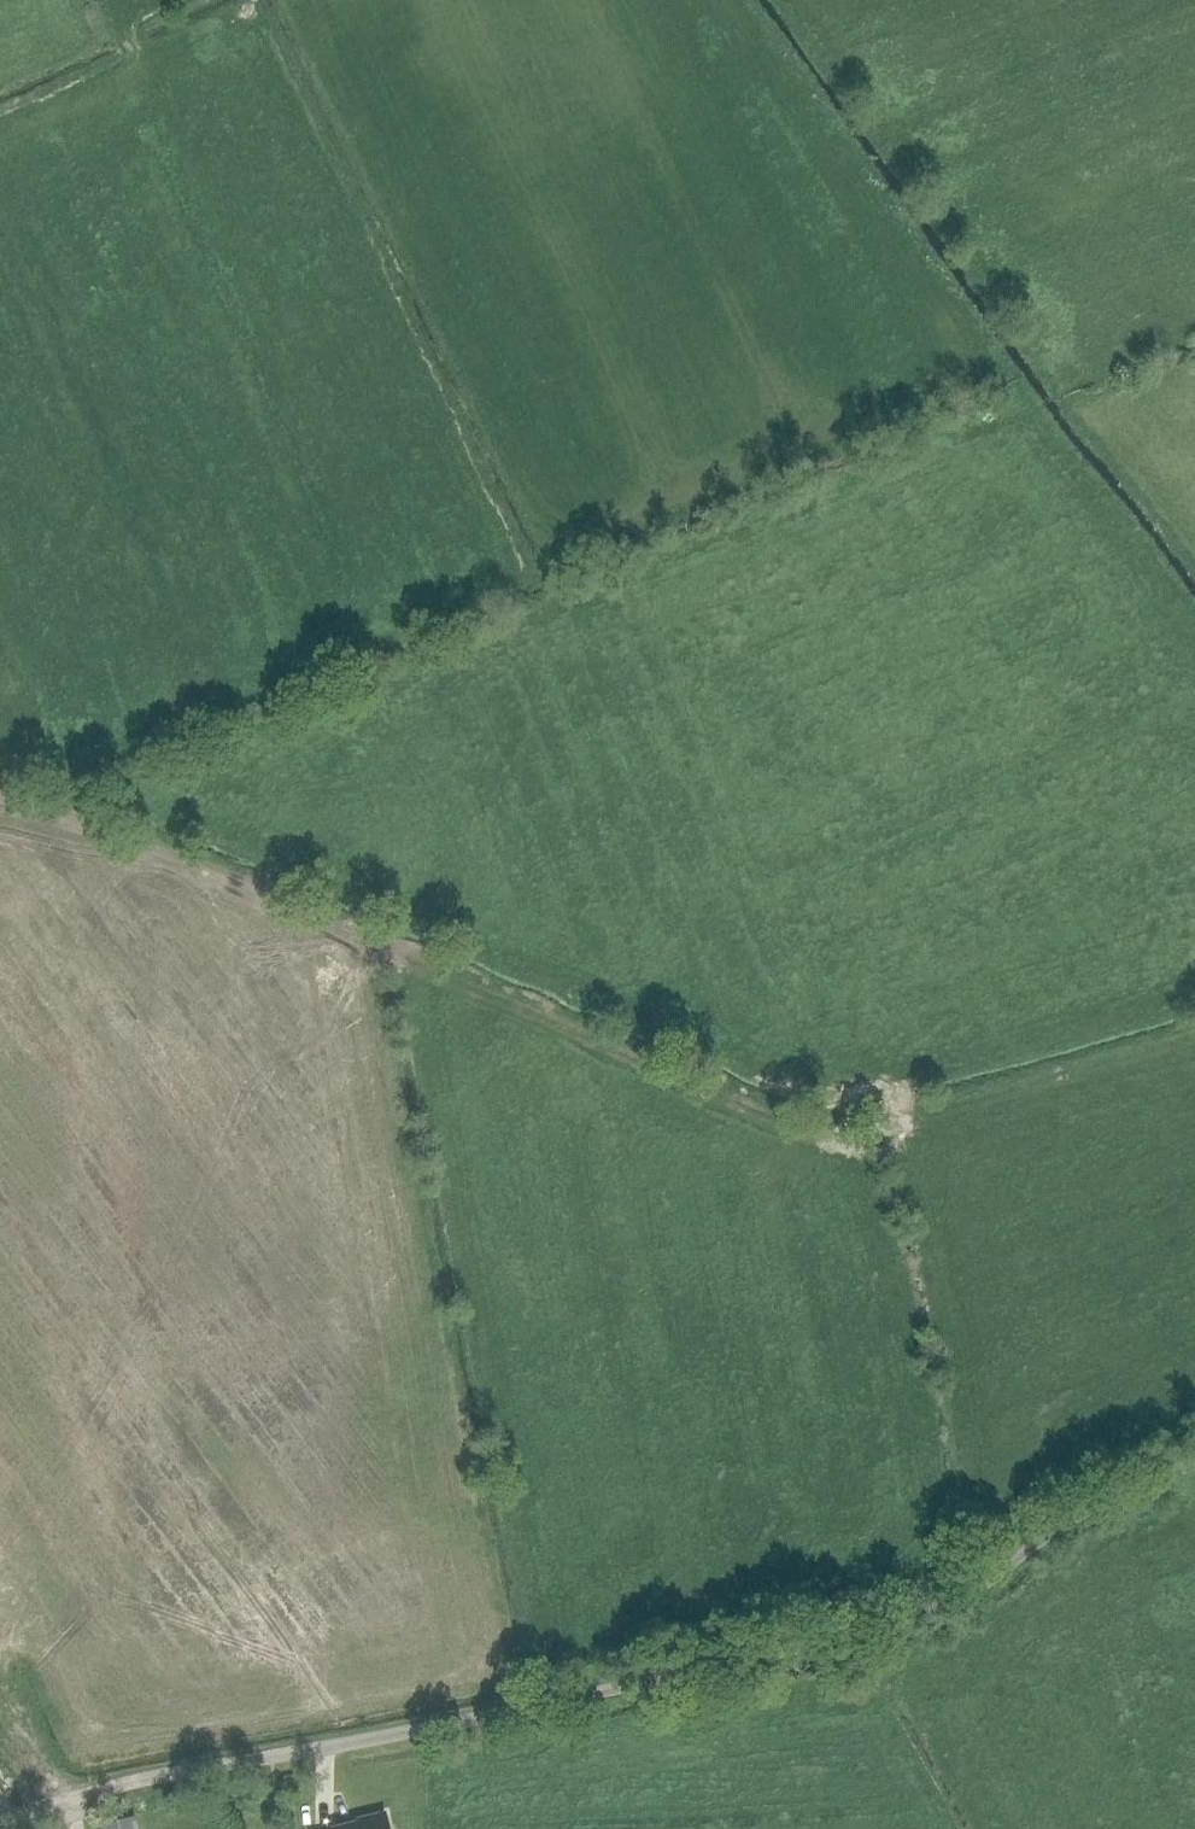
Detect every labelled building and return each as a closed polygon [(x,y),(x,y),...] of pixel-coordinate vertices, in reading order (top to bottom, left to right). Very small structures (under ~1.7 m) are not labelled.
[(384,1812),(356,1818),(357,1821),(332,1827),(332,1828),(388,1828),(384,1812)] [(134,1816),(100,1825),(102,1828),(137,1828),(134,1816)] [(243,1817),(230,1820),(232,1828),(246,1828),(243,1817)]
